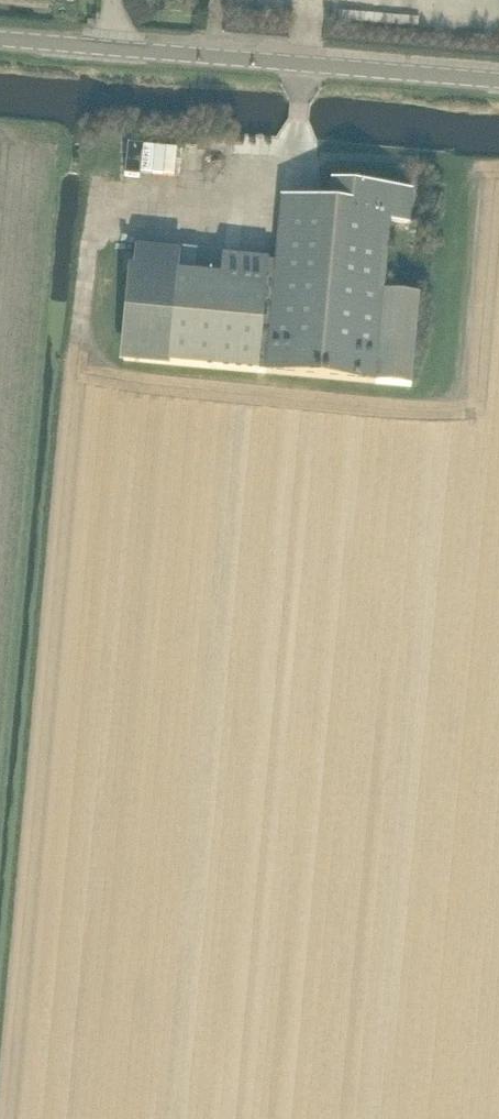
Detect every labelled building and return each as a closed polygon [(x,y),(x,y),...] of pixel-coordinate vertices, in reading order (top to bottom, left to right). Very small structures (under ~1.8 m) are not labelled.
[(393,191),(332,185),(330,205),(282,200),(276,263),(265,374),(411,388),(419,296),(384,293),(391,223),(409,224),(412,193),(393,191)] [(276,263),(223,257),(221,278),(130,270),(122,361),(265,374),(276,263)]
